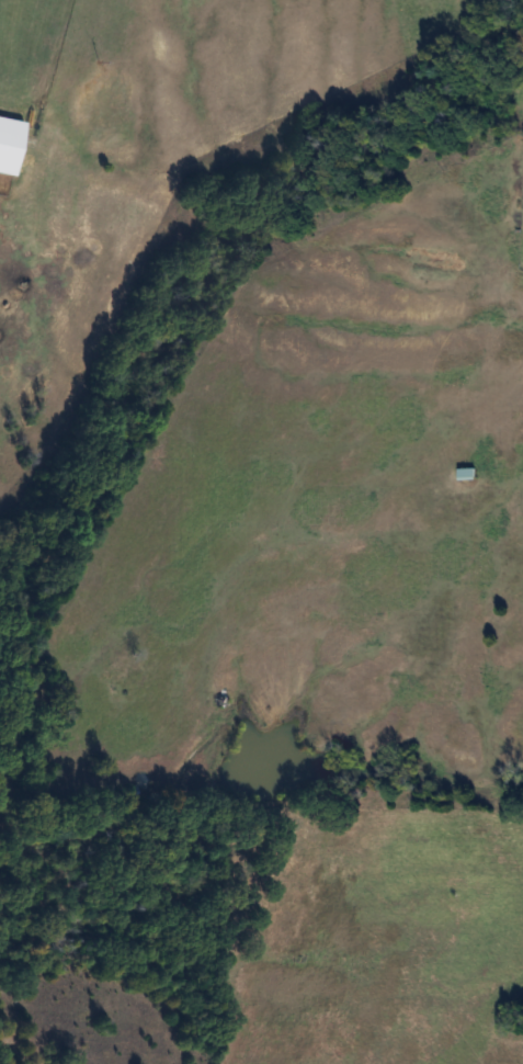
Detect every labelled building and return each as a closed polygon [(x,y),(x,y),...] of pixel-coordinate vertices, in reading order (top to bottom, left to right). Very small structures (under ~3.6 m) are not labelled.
[(459,479),(475,478),(475,468),(459,469),(459,479)]
